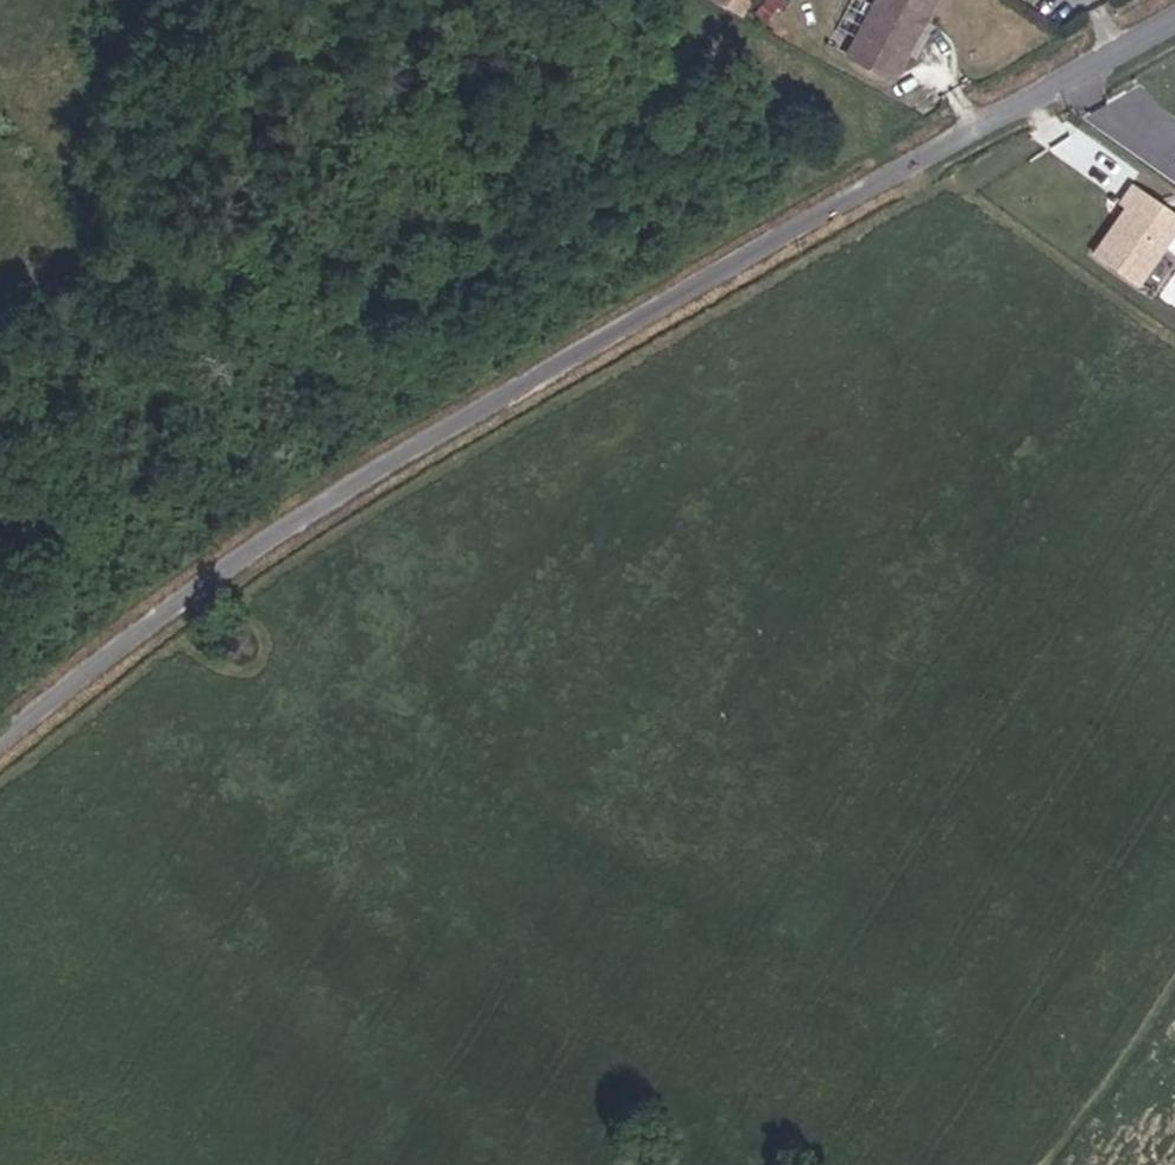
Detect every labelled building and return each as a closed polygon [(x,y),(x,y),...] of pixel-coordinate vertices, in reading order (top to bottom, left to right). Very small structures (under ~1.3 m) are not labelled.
[(743,15),(752,0),(718,0),(743,15)] [(831,63),(874,88),(923,0),(866,0),(831,63)] [(1174,232),(1174,208),(1135,181),(1087,251),(1138,286),(1174,232)]
